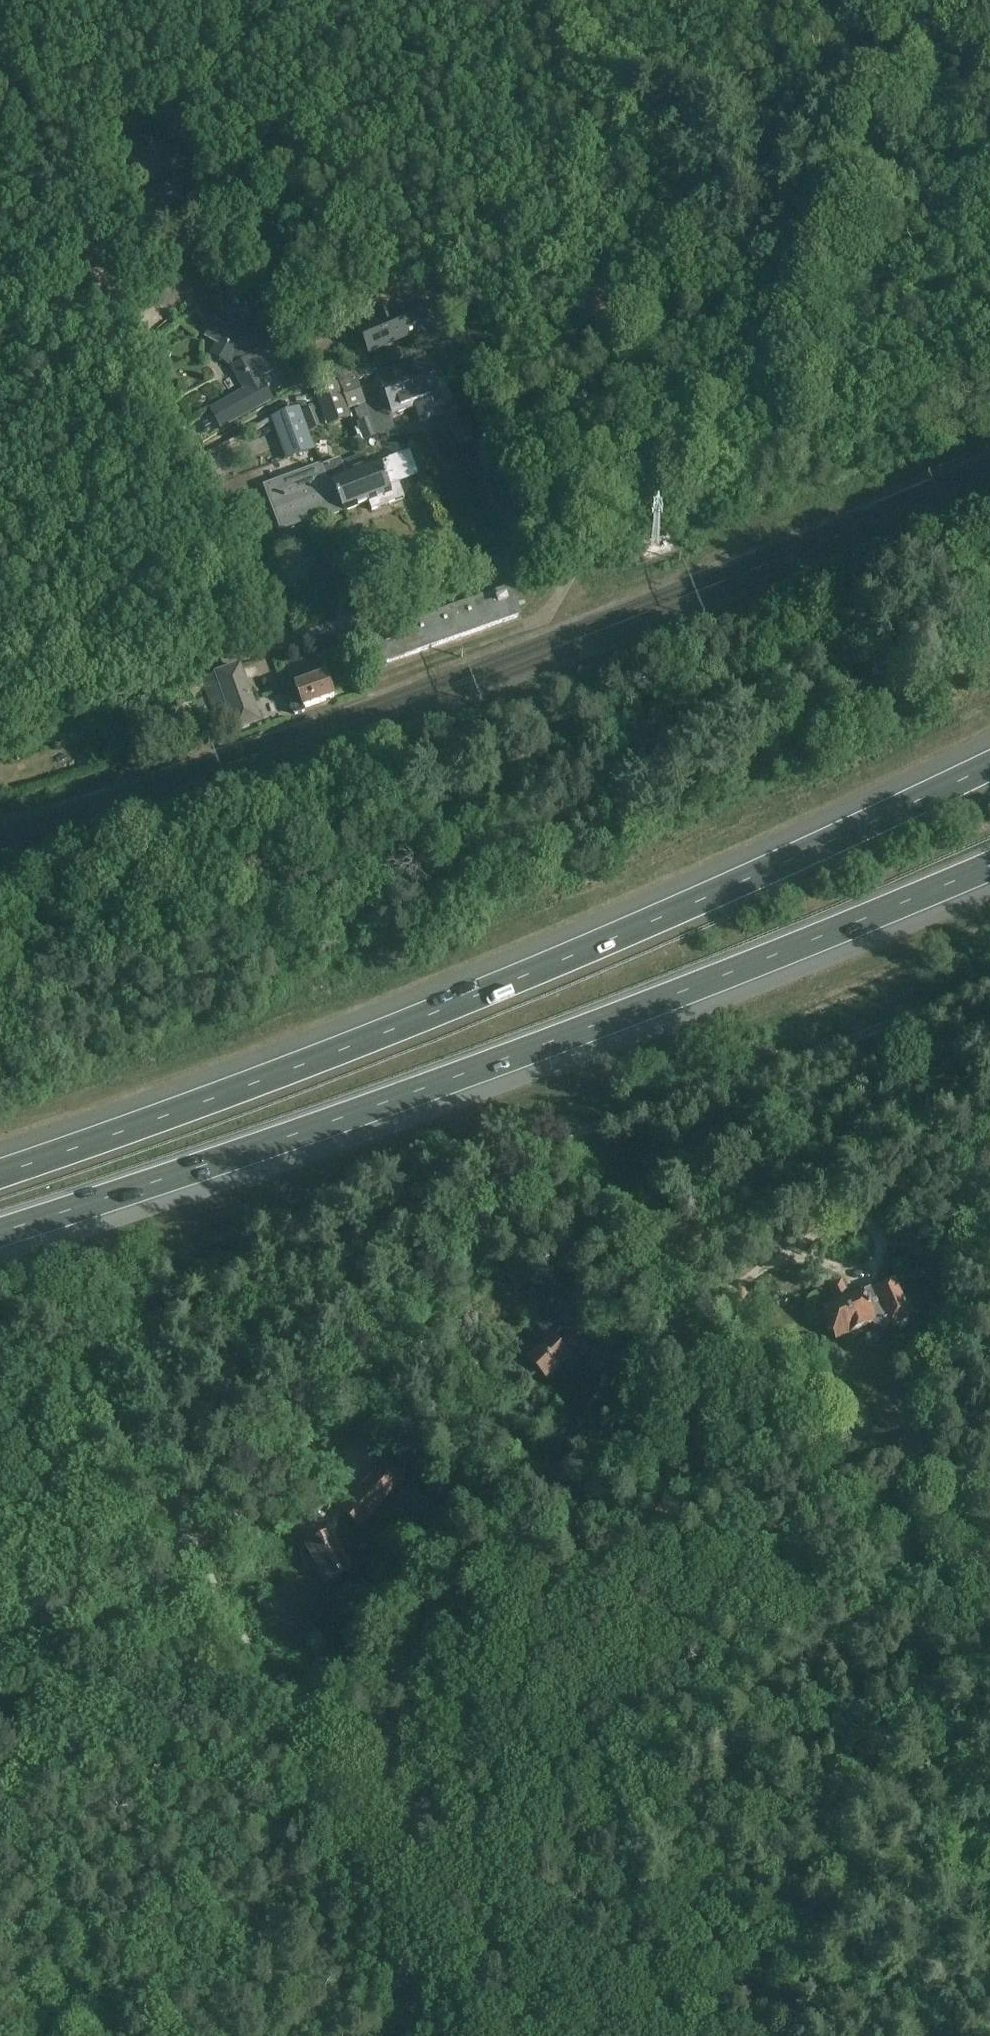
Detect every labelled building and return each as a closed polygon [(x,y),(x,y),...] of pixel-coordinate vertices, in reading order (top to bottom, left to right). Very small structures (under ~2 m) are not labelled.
[(154,182),(161,194),(176,185),(169,173),(154,182)] [(239,285),(232,267),(217,272),(223,290),(239,285)] [(372,335),(365,338),(372,354),(416,336),(405,312),(390,318),(387,310),(372,317),(375,324),(369,327),(372,335)] [(246,391),(211,411),(221,429),(272,400),(260,379),(273,371),(262,351),(254,355),(240,345),(244,339),(227,328),(212,352),(229,363),(230,362),(246,391)] [(393,396),(399,414),(441,398),(427,360),(380,377),(388,398),(393,396)] [(350,410),(366,404),(358,382),(373,377),(371,369),(339,381),(350,410)] [(314,393),(328,427),(351,418),(337,384),(314,393)] [(271,419),(286,461),(314,451),(299,409),(271,419)] [(478,437),(464,410),(449,418),(463,445),(478,437)] [(361,442),(342,449),(348,464),(367,457),(361,442)] [(341,459),(322,466),(329,484),(333,482),(344,511),(355,506),(368,501),(372,511),(405,498),(399,484),(419,477),(409,452),(378,464),(371,467),(348,476),(343,463),(341,459)] [(306,472),(266,488),(278,518),(283,530),(326,513),(328,517),(344,511),(333,482),(329,484),(322,466),(307,473),(306,472)] [(532,561),(535,568),(542,566),(540,559),(532,561)] [(383,666),(521,618),(511,590),(374,638),(383,666)] [(239,669),(217,678),(238,732),(260,723),(239,669)] [(305,710),(304,708),(333,697),(325,676),(296,687),(299,695),(290,699),(295,714),(305,710)] [(861,1293),(848,1298),(841,1282),(829,1286),(836,1304),(824,1309),(836,1339),(873,1324),(874,1326),(881,1329),(890,1325),(895,1327),(908,1322),(909,1317),(894,1281),(862,1295),(861,1293)] [(550,1339),(528,1361),(546,1380),(570,1356),(569,1355),(584,1341),(574,1330),(559,1345),(552,1338),(550,1339)] [(594,1350),(588,1356),(605,1373),(624,1353),(606,1337),(601,1343),(594,1350)] [(602,1399),(597,1394),(583,1407),(588,1412),(602,1399)] [(360,1528),(405,1480),(385,1461),(340,1510),(360,1528)] [(411,1486),(398,1501),(429,1529),(443,1514),(411,1486)] [(331,1535),(307,1548),(319,1571),(317,1572),(323,1585),(350,1571),(331,1535)]
